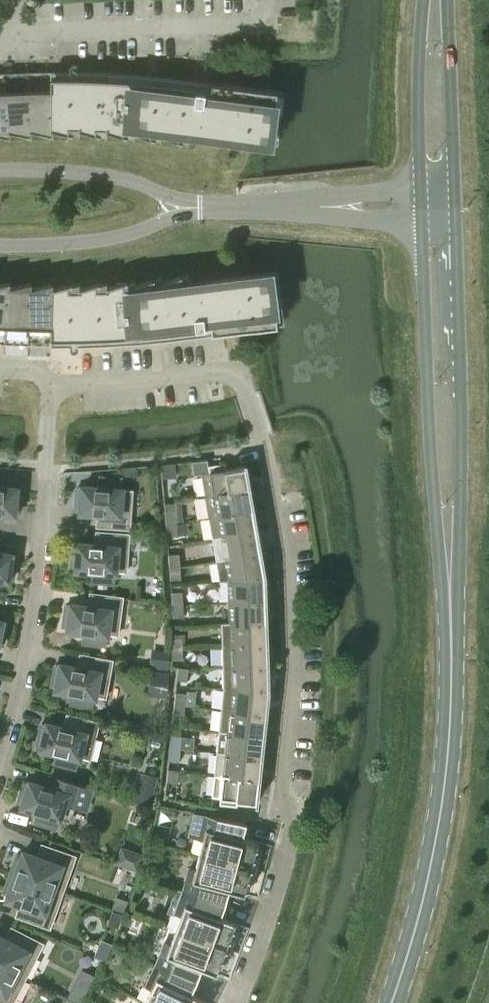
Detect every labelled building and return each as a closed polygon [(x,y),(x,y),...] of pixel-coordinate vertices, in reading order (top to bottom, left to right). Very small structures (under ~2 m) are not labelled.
[(191,135),(191,133),(205,134),(205,135),(270,143),(277,90),(222,84),(222,90),(167,83),(138,81),(109,79),(81,78),(50,78),(51,89),(52,126),(52,128),(67,132),(67,126),(80,126),(80,129),(95,133),(95,127),(107,127),(107,130),(122,135),(123,128),(135,129),(135,132),(150,137),(150,130),(162,132),(162,134),(177,140),(178,133),(191,135)] [(30,126),(28,89),(6,90),(9,129),(30,134),(30,128),(30,126)] [(51,89),(28,89),(30,126),(30,128),(52,134),(52,128),(52,126),(51,89)] [(6,90),(0,91),(0,133),(9,135),(9,129),(6,90)] [(52,327),(51,327),(51,338),(81,338),(110,337),(139,335),(168,332),(222,325),(222,332),(277,325),(271,273),(206,281),(192,283),(191,280),(178,282),(177,276),(163,281),(163,284),(151,285),(150,279),(135,284),(136,287),(123,287),(123,281),(108,286),(108,288),(96,289),(95,283),(80,287),(80,290),(68,290),(68,283),(52,287),(52,290),(52,327)] [(6,326),(9,289),(9,287),(9,281),(0,283),(0,325),(6,326)] [(9,287),(9,289),(6,326),(29,326),(30,288),(30,282),(9,287)] [(29,326),(51,327),(52,327),(52,290),(52,287),(52,282),(30,288),(29,326)] [(205,496),(250,488),(246,464),(244,465),(245,466),(227,469),(226,462),(208,465),(209,472),(201,473),(205,496)] [(162,478),(175,478),(175,464),(161,465),(162,478)] [(123,468),(123,477),(135,478),(135,467),(123,468)] [(131,489),(122,489),(123,478),(99,476),(98,487),(82,486),(82,488),(77,487),(76,510),(80,510),(80,512),(104,513),(104,526),(129,527),(131,489)] [(21,490),(16,490),(16,488),(0,487),(0,513),(15,514),(15,512),(19,512),(21,490)] [(250,488),(205,496),(209,517),(254,509),(250,488)] [(177,523),(176,510),(175,499),(165,500),(166,524),(177,523)] [(254,509),(209,517),(213,539),(258,531),(254,509)] [(178,536),(177,523),(166,524),(167,536),(178,536)] [(261,552),(258,531),(213,539),(216,560),(261,552)] [(125,573),(128,535),(103,533),(102,545),(78,543),(78,545),(73,545),(72,567),(76,567),(76,569),(92,570),(91,581),(115,583),(116,572),(125,573)] [(16,556),(11,556),(11,554),(0,552),(0,579),(8,580),(8,578),(13,579),(16,556)] [(265,576),(261,552),(216,560),(220,581),(228,580),(265,576)] [(170,567),(180,566),(179,554),(169,554),(170,567)] [(181,579),(180,566),(170,567),(171,580),(181,579)] [(266,601),(265,576),(228,580),(229,602),(266,601)] [(173,605),(183,604),(182,591),(172,592),(173,605)] [(117,636),(122,598),(97,595),(95,607),(71,604),(71,605),(66,605),(63,627),(68,628),(68,629),(83,631),(82,642),(106,645),(107,635),(117,636)] [(267,622),(266,601),(229,602),(230,623),(230,624),(267,622)] [(184,617),(183,604),(173,605),(174,617),(184,617)] [(230,624),(230,623),(221,623),(222,645),(268,644),(267,622),(230,624)] [(172,647),(182,647),(181,634),(171,634),(172,647)] [(268,665),(268,644),(222,645),(223,667),(268,665)] [(182,647),(172,647),(172,660),(183,659),(182,647)] [(152,649),(149,667),(168,670),(170,652),(152,649)] [(104,698),(111,661),(87,656),(84,668),(61,664),(60,665),(56,664),(52,687),(56,687),(56,689),(71,692),(69,703),(93,707),(95,697),(104,698)] [(269,690),(268,665),(223,667),(223,688),(269,690)] [(187,681),(189,668),(178,667),(177,680),(187,681)] [(150,671),(148,696),(167,698),(169,673),(150,671)] [(223,688),(221,710),(267,714),(269,690),(223,688)] [(175,705),(185,706),(186,693),(176,692),(175,705)] [(185,706),(175,705),(173,717),(184,718),(185,706)] [(221,710),(219,731),(264,736),(267,714),(221,710)] [(89,760),(98,723),(73,717),(71,729),(47,723),(46,724),(42,723),(37,745),(41,746),(41,748),(56,752),(53,763),(77,768),(79,758),(89,760)] [(219,731),(217,752),(262,757),(264,736),(219,731)] [(170,748),(181,749),(182,736),(172,735),(170,748)] [(181,749),(170,748),(169,760),(180,761),(181,749)] [(262,757),(217,752),(214,774),(260,779),(262,757)] [(178,783),(179,770),(168,769),(167,782),(178,783)] [(260,779),(214,774),(212,797),(220,798),(220,804),(237,806),(238,799),(256,801),(256,803),(257,803),(260,779)] [(50,775),(46,786),(30,781),(29,783),(25,782),(18,803),(22,804),(22,806),(37,811),(34,821),(57,828),(60,818),(69,821),(74,806),(86,810),(93,788),(50,775)] [(152,805),(155,792),(140,788),(137,802),(152,805)] [(247,823),(204,814),(194,812),(188,836),(203,840),(199,854),(256,869),(260,856),(258,856),(258,858),(255,857),(259,841),(243,837),(247,823)] [(11,873),(62,892),(74,857),(48,847),(44,859),(24,851),(22,856),(18,855),(11,873)] [(139,871),(145,856),(122,847),(117,862),(139,871)] [(256,869),(199,854),(196,869),(190,867),(184,891),(226,904),(229,890),(245,894),(249,879),(252,880),(252,882),(253,882),(256,869)] [(62,892),(11,873),(4,892),(9,894),(7,898),(27,906),(23,917),(50,927),(62,892)] [(226,904),(184,891),(175,913),(181,916),(176,930),(231,950),(236,937),(234,937),(234,939),(231,938),(236,923),(221,917),(226,904)] [(116,896),(111,908),(124,913),(129,901),(116,896)] [(112,912),(108,924),(118,928),(123,916),(112,912)] [(165,942),(157,964),(197,982),(202,968),(217,974),(223,959),(226,960),(225,962),(226,963),(231,950),(176,930),(171,944),(165,942)] [(25,977),(42,944),(17,931),(11,942),(0,936),(0,964),(25,977)] [(94,956),(106,962),(113,945),(101,939),(94,956)] [(0,964),(0,1002),(12,1002),(25,977),(0,964)] [(157,964),(146,986),(151,989),(145,1002),(147,1002),(205,1002),(205,1001),(191,994),(197,982),(157,964)] [(67,997),(78,1002),(81,1002),(95,976),(81,970),(67,997)]
